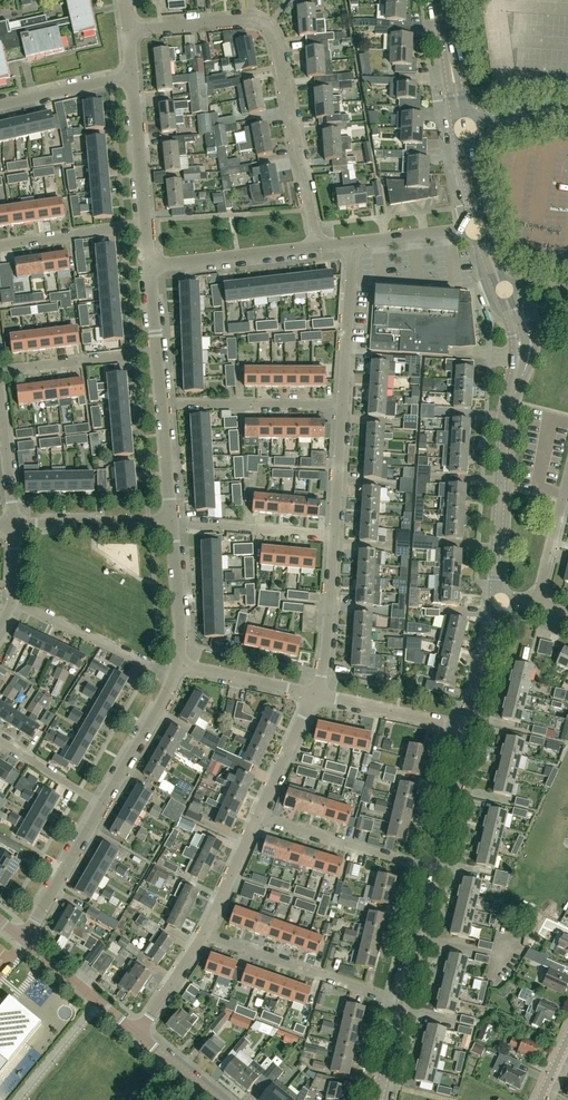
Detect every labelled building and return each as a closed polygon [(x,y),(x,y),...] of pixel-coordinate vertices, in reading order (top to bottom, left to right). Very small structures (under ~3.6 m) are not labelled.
[(88,0),(59,0),(60,4),(67,3),(74,34),(95,30),(88,0)] [(168,2),(179,1),(179,9),(185,8),(185,0),(168,0),(168,2)] [(315,7),(318,6),(318,0),(305,0),(298,1),(299,7),(297,7),(298,22),(323,20),(323,13),(315,14),(315,7)] [(359,5),(359,4),(350,4),(352,14),(359,12),(358,5),(359,5)] [(406,15),(406,6),(404,6),(378,5),(377,20),(369,20),(369,27),(373,27),(410,28),(410,16),(406,15)] [(21,30),(11,32),(15,50),(19,49),(22,61),(63,51),(58,28),(51,30),(50,23),(48,24),(46,15),(19,21),(21,30)] [(324,29),(323,20),(298,22),(299,36),(306,36),(306,42),(328,40),(334,40),(334,33),(322,34),(322,29),(324,29)] [(15,50),(11,32),(8,21),(0,23),(0,45),(1,45),(3,53),(9,51),(11,57),(17,56),(15,50)] [(410,28),(373,27),(369,27),(373,27),(375,27),(375,35),(384,35),(384,49),(391,50),(412,51),(413,42),(410,42),(410,35),(410,28)] [(253,53),(251,38),(236,41),(234,31),(222,33),(224,44),(230,43),(233,57),(253,53)] [(329,51),(328,40),(306,42),(307,49),(305,49),(306,63),(331,61),(330,51),(329,51)] [(174,48),(173,48),(173,44),(167,44),(167,49),(154,50),(155,64),(169,63),(175,62),(174,48)] [(210,44),(201,45),(203,63),(212,62),(210,44)] [(3,53),(1,45),(0,45),(0,80),(8,78),(3,53)] [(180,62),(193,60),(195,60),(194,46),(185,47),(186,56),(179,56),(180,62)] [(417,60),(412,60),(412,51),(391,50),(393,50),(393,65),(395,65),(395,72),(416,74),(417,60)] [(256,68),(253,53),(233,57),(233,58),(221,60),(223,68),(235,65),(236,72),(256,68)] [(202,59),(195,60),(193,60),(195,74),(203,73),(202,59)] [(331,62),(331,61),(306,63),(308,77),(314,77),(315,83),(354,80),(354,74),(333,75),(332,61),(331,62)] [(171,76),(169,63),(155,64),(156,78),(171,76)] [(171,84),(185,83),(189,82),(190,94),(205,92),(203,73),(195,74),(171,76),(156,78),(158,92),(172,91),(171,84)] [(207,84),(227,81),(229,88),(237,87),(243,84),(242,78),(227,80),(226,73),(212,75),(212,77),(206,78),(207,84)] [(339,89),(339,82),(354,81),(354,80),(315,83),(315,90),(314,90),(315,105),(332,103),(341,103),(341,96),(332,97),(331,90),(339,89)] [(214,91),(229,88),(227,81),(207,84),(209,97),(211,96),(210,90),(214,90),(214,91)] [(244,84),(243,84),(237,87),(240,100),(261,96),(259,81),(244,84)] [(400,100),(399,106),(420,107),(421,95),(416,94),(416,84),(397,84),(397,100),(400,100)] [(208,112),(205,92),(190,94),(192,113),(208,112)] [(264,110),(261,96),(240,100),(243,115),(264,110)] [(187,101),(174,103),(159,104),(161,118),(175,117),(174,111),(188,109),(187,101)] [(55,104),(57,115),(59,122),(67,120),(63,102),(55,104)] [(84,103),(85,117),(103,115),(102,102),(84,103)] [(333,117),(332,103),(315,105),(316,119),(323,118),(323,125),(347,123),(347,116),(333,117)] [(420,114),(420,107),(399,106),(399,113),(402,113),(401,129),(404,129),(421,129),(421,114),(420,114)] [(55,131),(52,116),(51,113),(38,116),(42,133),(55,131)] [(213,129),(237,124),(235,116),(219,119),(218,113),(211,114),(213,129)] [(213,133),(213,129),(211,114),(198,115),(199,135),(213,133)] [(104,129),(103,115),(85,117),(86,130),(104,129)] [(42,133),(38,116),(25,119),(29,136),(42,133)] [(184,116),(175,117),(161,118),(162,132),(176,131),(176,125),(184,124),(184,116)] [(29,136),(25,119),(12,122),(16,139),(29,136)] [(69,130),(67,120),(59,122),(61,131),(62,139),(74,137),(73,128),(69,130)] [(12,122),(0,124),(0,130),(3,142),(16,139),(12,122)] [(252,126),(255,141),(269,138),(266,123),(252,126)] [(348,130),(347,123),(323,125),(324,131),(323,131),(324,146),(351,144),(351,137),(341,138),(340,131),(348,130)] [(238,131),(237,124),(213,129),(213,133),(214,133),(215,138),(217,148),(225,147),(229,147),(227,133),(238,131)] [(423,129),(421,129),(404,129),(403,145),(406,145),(406,151),(427,152),(427,139),(422,139),(423,129)] [(172,138),(173,143),(163,144),(164,158),(187,156),(185,143),(195,142),(195,136),(172,138)] [(75,143),(74,137),(62,139),(63,149),(64,155),(73,154),(72,144),(75,143)] [(87,139),(88,153),(106,151),(105,138),(87,139)] [(217,148),(215,138),(208,138),(208,145),(207,145),(207,153),(217,152),(217,148)] [(272,153),(269,138),(255,141),(255,142),(238,145),(240,152),(256,149),(258,156),(272,153)] [(342,158),(342,152),(352,151),(351,144),(324,146),(325,160),(332,160),(333,166),(347,165),(357,164),(356,157),(342,158)] [(241,166),(239,158),(228,161),(225,147),(217,148),(217,152),(220,170),(241,166)] [(66,163),(64,155),(63,149),(48,151),(49,157),(43,158),(44,167),(66,163)] [(107,164),(106,151),(88,153),(89,166),(107,164)] [(427,173),(428,159),(427,159),(427,152),(406,151),(384,151),(383,158),(402,159),(402,174),(407,174),(429,174),(429,173),(427,173)] [(75,167),(73,154),(64,155),(66,163),(66,168),(75,167)] [(189,167),(188,157),(188,156),(187,156),(164,158),(166,172),(180,171),(184,170),(184,175),(206,173),(206,166),(189,167)] [(44,167),(43,158),(33,160),(35,168),(44,167)] [(28,161),(17,162),(18,171),(29,169),(28,161)] [(18,171),(17,162),(7,164),(8,172),(18,171)] [(109,177),(107,164),(89,166),(91,179),(109,177)] [(228,176),(250,172),(250,171),(253,170),(252,164),(241,166),(220,170),(222,180),(228,179),(228,176)] [(63,166),(43,169),(45,177),(55,176),(55,178),(65,177),(63,166)] [(275,166),(253,170),(250,171),(250,172),(251,177),(254,177),(255,185),(251,186),(277,181),(275,166)] [(77,180),(75,167),(66,168),(68,181),(77,180)] [(45,177),(43,169),(33,170),(34,179),(45,177)] [(349,180),(348,172),(342,173),(343,181),(344,190),(336,191),(338,208),(352,206),(349,180)] [(28,173),(18,175),(19,183),(29,182),(28,173)] [(193,181),(207,180),(207,173),(206,173),(184,175),(184,180),(167,182),(168,195),(195,192),(193,181)] [(162,183),(162,175),(154,174),(154,183),(162,183)] [(429,183),(429,174),(407,174),(407,181),(387,180),(391,205),(417,200),(417,196),(433,196),(433,189),(434,189),(434,183),(429,183)] [(19,183),(18,175),(7,176),(9,185),(19,183)] [(110,191),(109,177),(91,179),(92,192),(110,191)] [(78,190),(77,180),(68,181),(69,192),(78,190)] [(356,180),(349,180),(352,206),(367,205),(366,197),(375,196),(375,197),(382,196),(380,182),(373,183),(374,187),(357,188),(356,180)] [(280,196),(277,181),(251,186),(253,198),(254,200),(256,201),(258,202),(260,202),(267,201),(266,199),(280,196)] [(233,208),(232,202),(231,190),(224,191),(226,205),(225,206),(226,213),(227,213),(226,209),(233,208)] [(111,204),(110,191),(92,192),(93,205),(93,206),(111,204)] [(184,208),(183,201),(195,200),(195,193),(195,192),(168,195),(168,200),(166,201),(167,208),(169,209),(184,208)] [(212,203),(221,202),(219,193),(210,195),(212,203)] [(70,198),(71,207),(79,207),(78,196),(70,198)] [(61,200),(48,202),(51,219),(64,218),(61,200)] [(51,219),(48,202),(35,204),(38,221),(51,219)] [(38,221),(35,204),(22,206),(24,223),(38,221)] [(112,217),(111,204),(93,206),(93,205),(79,207),(71,207),(73,218),(81,217),(80,213),(94,212),(94,219),(112,217)] [(24,223),(22,206),(9,208),(11,225),(24,223)] [(9,208),(0,209),(0,227),(11,225),(9,208)] [(521,230),(515,233),(521,245),(527,242),(521,230)] [(96,247),(97,261),(116,259),(114,245),(96,247)] [(76,253),(77,264),(86,262),(85,252),(76,253)] [(73,258),(69,259),(68,253),(55,255),(57,272),(70,270),(75,272),(73,258)] [(57,272),(55,255),(41,257),(44,274),(57,272)] [(44,274),(41,257),(28,259),(31,276),(44,274)] [(31,276),(28,259),(15,261),(17,278),(31,276)] [(117,272),(116,259),(97,261),(99,274),(117,272)] [(87,273),(86,262),(77,264),(78,274),(87,273)] [(12,270),(12,264),(0,265),(0,272),(12,270)] [(12,270),(0,272),(0,278),(0,279),(13,277),(12,270)] [(118,286),(117,272),(99,274),(100,288),(118,286)] [(332,272),(318,274),(320,292),(334,290),(332,272)] [(320,292),(318,274),(305,275),(307,293),(320,292)] [(307,293),(305,275),(292,277),(294,295),(307,293)] [(14,284),(13,277),(0,279),(1,285),(14,284)] [(294,295),(292,277),(278,278),(280,296),(294,295)] [(76,279),(77,290),(86,289),(85,278),(76,279)] [(280,296),(278,278),(265,280),(267,298),(280,296)] [(267,298),(265,280),(251,282),(253,299),(267,298)] [(253,299),(251,282),(238,283),(241,308),(241,301),(253,299)] [(180,284),(181,297),(199,297),(199,283),(180,284)] [(241,308),(238,283),(224,285),(226,302),(235,301),(236,308),(241,308)] [(15,290),(14,284),(1,285),(2,292),(12,291),(15,290)] [(211,286),(212,297),(222,296),(220,285),(211,286)] [(119,299),(118,286),(100,288),(101,301),(119,299)] [(88,299),(86,289),(77,290),(77,291),(78,301),(88,299)] [(460,348),(472,346),(467,295),(376,289),(374,326),(376,326),(375,328),(401,330),(401,336),(376,334),(376,332),(371,331),(371,342),(372,342),(372,350),(447,355),(448,347),(460,348)] [(13,303),(12,291),(2,292),(3,304),(13,303)] [(78,301),(77,291),(60,293),(61,301),(71,300),(72,301),(78,301)] [(44,293),(33,294),(34,303),(45,301),(44,293)] [(61,301),(60,293),(50,294),(51,303),(61,301)] [(34,303),(33,294),(23,295),(24,304),(34,303)] [(223,307),(222,296),(212,297),(214,308),(223,307)] [(200,310),(199,297),(181,297),(181,311),(200,310)] [(120,313),(119,299),(101,301),(102,315),(120,313)] [(72,308),(72,301),(71,300),(61,301),(62,309),(72,308)] [(58,304),(47,305),(48,314),(59,312),(58,304)] [(48,314),(47,305),(34,307),(35,315),(48,314)] [(79,306),(80,317),(89,316),(88,305),(79,306)] [(35,315),(34,307),(21,308),(22,317),(35,315)] [(22,317),(21,308),(11,310),(12,318),(22,317)] [(200,324),(200,310),(181,311),(182,324),(200,324)] [(214,312),(214,323),(224,323),(223,312),(214,312)] [(122,326),(120,313),(102,315),(103,328),(122,326)] [(90,327),(89,316),(80,317),(81,328),(90,327)] [(242,333),(242,324),(241,323),(241,321),(241,320),(242,318),(242,317),(238,317),(238,324),(228,325),(229,333),(242,333)] [(334,318),(323,319),(324,329),(335,328),(334,318)] [(324,329),(323,319),(312,320),(313,329),(324,329)] [(278,321),(267,322),(268,331),(279,330),(278,321)] [(306,321),(295,322),(296,331),(307,330),(306,321)] [(268,331),(267,322),(256,323),(257,332),(268,331)] [(296,331),(295,322),(284,322),(285,332),(296,331)] [(224,334),(224,323),(214,323),(215,334),(224,334)] [(250,323),(242,324),(242,333),(250,332),(250,323)] [(201,337),(200,324),(182,324),(182,338),(201,337)] [(123,340),(122,326),(103,328),(105,342),(123,340)] [(77,328),(64,330),(66,347),(79,346),(77,328)] [(83,330),(83,334),(82,334),(83,345),(93,344),(91,333),(91,329),(83,330)] [(66,347),(64,330),(51,331),(53,349),(66,347)] [(53,349),(51,331),(37,333),(40,351),(53,349)] [(322,332),(311,333),(312,341),(322,340),(322,332)] [(40,351),(37,333),(24,335),(26,352),(40,351)] [(269,333),(255,335),(256,343),(269,342),(269,333)] [(312,341),(311,333),(301,333),(302,342),(312,341)] [(295,334),(284,335),(285,343),(296,342),(295,334)] [(26,352),(24,335),(11,336),(13,354),(26,352)] [(256,343),(255,335),(248,335),(248,344),(256,343)] [(285,343),(284,335),(275,335),(275,344),(279,344),(279,352),(285,352),(285,343)] [(201,351),(201,337),(182,338),(183,351),(201,351)] [(227,339),(228,350),(237,349),(236,339),(227,339)] [(237,360),(237,349),(228,350),(228,361),(237,360)] [(202,364),(201,351),(183,351),(184,365),(202,364)] [(395,377),(395,372),(396,363),(409,364),(408,378),(411,378),(420,378),(422,358),(410,357),(394,356),(381,355),(380,362),(371,361),(370,375),(395,377)] [(473,382),(474,368),(465,368),(466,361),(446,360),(446,372),(452,372),(451,380),(473,382)] [(202,378),(202,364),(184,365),(184,378),(202,378)] [(225,366),(226,377),(235,376),(235,365),(225,366)] [(258,386),(258,369),(245,369),(245,386),(258,386)] [(272,387),(272,369),(258,369),(258,386),(272,387)] [(285,387),(285,369),(272,369),(272,387),(285,387)] [(298,387),(298,369),(285,369),(285,387),(298,387)] [(311,387),(311,369),(298,369),(298,387),(311,387)] [(325,369),(311,369),(311,387),(325,387),(325,369)] [(127,388),(126,374),(120,375),(107,376),(109,389),(127,388)] [(387,390),(388,377),(395,378),(395,377),(370,375),(370,388),(387,390)] [(236,387),(235,376),(226,377),(227,388),(236,387)] [(203,391),(202,378),(184,378),(185,392),(203,391)] [(85,397),(84,389),(83,379),(70,381),(72,399),(79,398),(80,406),(87,405),(85,397)] [(430,388),(431,388),(434,388),(434,379),(423,379),(423,393),(430,393),(430,388)] [(87,381),(89,389),(89,392),(98,390),(97,380),(87,381)] [(472,395),(473,382),(451,380),(448,380),(448,385),(455,386),(455,394),(447,393),(447,394),(472,395)] [(72,399),(70,381),(56,383),(59,401),(72,399)] [(59,401),(56,383),(43,384),(45,402),(59,401)] [(45,402),(43,384),(30,386),(32,404),(45,402)] [(32,404),(30,386),(17,388),(19,406),(32,404)] [(128,401),(127,389),(127,388),(109,389),(110,403),(128,401)] [(387,397),(387,390),(370,388),(369,402),(396,404),(396,398),(387,397)] [(99,401),(98,390),(89,392),(90,402),(99,401)] [(419,405),(420,392),(412,391),(412,398),(405,398),(405,405),(419,405)] [(471,409),(472,395),(447,394),(447,401),(454,401),(454,407),(471,409)] [(130,415),(128,401),(110,403),(111,416),(130,415)] [(368,416),(395,417),(396,404),(369,402),(368,416)] [(91,408),(92,418),(101,417),(100,406),(91,408)] [(435,420),(435,412),(421,411),(421,419),(435,420)] [(131,428),(130,415),(111,416),(112,430),(131,428)] [(191,417),(192,430),(210,429),(209,416),(191,417)] [(102,428),(101,417),(92,418),(94,429),(102,428)] [(224,418),(225,429),(238,428),(237,417),(224,418)] [(446,418),(445,432),(470,434),(471,420),(446,418)] [(258,439),(258,421),(245,421),(245,439),(258,439)] [(272,439),(272,421),(258,421),(258,439),(272,439)] [(285,439),(285,421),(272,421),(272,439),(285,439)] [(298,439),(298,421),(285,421),(285,439),(298,439)] [(312,439),(312,421),(298,421),(298,439),(312,439)] [(325,421),(312,421),(312,439),(325,439),(325,421)] [(89,424),(75,426),(76,434),(90,432),(89,424)] [(35,428),(33,428),(32,428),(32,425),(16,427),(18,439),(37,437),(35,428)] [(59,425),(49,427),(50,435),(60,434),(59,425)] [(367,438),(384,439),(393,440),(393,435),(384,434),(385,426),(367,425),(367,438)] [(76,434),(75,426),(65,427),(66,435),(76,434)] [(50,435),(49,427),(38,428),(39,437),(50,435)] [(132,442),(131,428),(112,430),(113,443),(132,442)] [(211,443),(210,429),(192,430),(193,444),(211,443)] [(229,431),(230,442),(239,442),(238,431),(229,431)] [(469,447),(470,434),(445,432),(444,443),(445,444),(445,445),(469,447)] [(99,433),(90,435),(91,445),(100,444),(99,433)] [(88,444),(87,435),(87,434),(76,436),(78,445),(88,444)] [(78,445),(76,436),(66,437),(67,446),(78,445)] [(61,438),(50,439),(51,448),(62,447),(61,438)] [(383,453),(384,439),(367,438),(366,452),(383,453)] [(51,448),(50,439),(39,440),(41,449),(51,448)] [(19,452),(36,450),(35,441),(18,443),(19,452)] [(133,455),(132,442),(113,443),(115,457),(133,455)] [(239,452),(239,442),(230,442),(230,453),(239,452)] [(212,456),(211,443),(193,444),(193,457),(212,456)] [(102,455),(100,444),(91,445),(92,456),(102,455)] [(468,460),(469,447),(445,445),(444,459),(468,460)] [(312,451),(311,459),(311,467),(327,468),(327,452),(312,451)] [(383,459),(383,453),(366,452),(365,465),(388,467),(392,467),(392,460),(383,459)] [(213,470),(212,456),(193,457),(194,471),(213,470)] [(258,465),(259,457),(248,456),(247,472),(258,473),(258,465)] [(234,458),(234,468),(244,468),(243,457),(234,458)] [(269,457),(259,457),(258,465),(268,465),(269,457)] [(285,466),(285,458),(274,457),(274,466),(285,466)] [(419,457),(418,475),(431,476),(432,466),(428,466),(429,458),(419,457)] [(296,458),(285,458),(285,466),(295,467),(296,458)] [(311,467),(311,459),(301,458),(301,467),(311,467)] [(468,460),(444,459),(443,459),(443,466),(450,467),(450,473),(467,474),(468,460)] [(115,466),(117,480),(135,478),(134,464),(115,466)] [(387,480),(388,467),(365,465),(364,479),(387,480)] [(244,479),(244,468),(234,468),(235,479),(244,479)] [(81,492),(81,470),(79,470),(79,474),(67,474),(67,492),(81,492)] [(94,474),(85,474),(85,470),(81,470),(81,492),(95,492),(94,474)] [(107,470),(98,470),(98,481),(107,481),(107,470)] [(213,483),(213,470),(194,471),(195,484),(213,483)] [(283,479),(283,470),(273,470),(272,478),(283,479)] [(293,471),(283,470),(283,479),(293,479),(293,471)] [(309,480),(309,471),(299,471),(299,479),(309,480)] [(320,472),(309,471),(309,480),(319,480),(320,472)] [(54,493),(53,474),(40,475),(40,493),(54,493)] [(67,492),(67,474),(53,474),(54,493),(67,492)] [(40,493),(40,475),(26,475),(27,493),(40,493)] [(430,485),(431,476),(418,475),(416,496),(426,496),(427,485),(430,485)] [(136,491),(135,478),(117,480),(118,493),(136,491)] [(400,478),(400,485),(414,486),(414,479),(400,478)] [(107,492),(107,481),(98,481),(98,492),(107,492)] [(214,496),(213,483),(195,484),(196,498),(219,496),(214,496)] [(232,485),(233,496),(242,495),(241,484),(232,485)] [(439,497),(441,497),(466,499),(467,485),(442,484),(442,488),(440,488),(439,497)] [(413,493),(414,486),(400,485),(400,493),(413,493)] [(387,489),(381,489),(363,488),(362,501),(380,502),(385,503),(386,497),(386,498),(387,489)] [(266,513),(268,496),(254,494),(253,512),(266,513)] [(243,506),(242,495),(233,496),(233,506),(243,506)] [(215,510),(215,502),(219,502),(219,496),(196,498),(197,511),(215,510)] [(279,515),(281,497),(268,496),(266,513),(279,515)] [(424,510),(425,496),(426,496),(416,496),(415,509),(424,510)] [(293,516),(294,498),(281,497),(279,515),(293,516)] [(465,512),(466,499),(441,497),(440,510),(438,510),(438,511),(465,512)] [(306,517),(307,499),(294,498),(293,516),(306,517)] [(321,501),(307,499),(306,517),(319,518),(321,501)] [(379,516),(380,502),(362,501),(362,515),(379,516)] [(423,524),(424,510),(415,509),(414,523),(423,524)] [(464,526),(465,512),(438,511),(438,516),(445,517),(444,524),(438,524),(464,526)] [(378,529),(379,516),(362,515),(361,528),(378,529)] [(464,526),(438,524),(437,538),(446,538),(463,539),(464,526)] [(378,537),(378,529),(361,528),(360,542),(377,543),(386,543),(386,537),(378,537)] [(397,531),(396,541),(396,549),(409,550),(410,542),(410,531),(397,531)] [(427,543),(427,536),(427,533),(419,532),(418,535),(414,535),(413,542),(427,543)] [(221,556),(220,543),(223,543),(222,535),(217,535),(216,534),(204,534),(205,543),(202,543),(203,556),(221,556)] [(253,544),(234,545),(234,556),(254,555),(253,544)] [(274,566),(276,549),(263,547),(262,549),(257,549),(257,558),(262,559),(261,565),(274,566)] [(288,567),(289,550),(276,549),(274,566),(288,567)] [(462,550),(445,549),(436,549),(435,562),(461,564),(462,550)] [(301,568),(302,551),(289,550),(288,567),(301,568)] [(316,552),(302,551),(301,568),(314,569),(316,552)] [(359,551),(358,565),(380,566),(380,565),(381,552),(377,552),(359,551)] [(424,563),(432,563),(433,551),(424,551),(424,563)] [(221,569),(221,556),(203,556),(203,570),(221,569)] [(245,558),(245,569),(254,568),(254,558),(245,558)] [(412,561),(411,569),(411,574),(418,575),(419,562),(412,561)] [(461,578),(461,564),(435,562),(435,563),(438,563),(438,568),(441,568),(440,576),(436,576),(461,578)] [(380,579),(380,566),(358,565),(358,578),(380,579)] [(407,581),(408,571),(408,568),(401,567),(400,580),(407,581)] [(254,579),(254,568),(245,569),(245,580),(254,579)] [(222,582),(221,569),(203,570),(204,583),(227,583),(227,582),(222,582)] [(460,591),(461,578),(436,576),(435,589),(460,591)] [(379,592),(380,579),(358,578),(357,591),(379,592)] [(407,594),(407,581),(400,580),(399,594),(407,594)] [(223,596),(222,589),(227,589),(227,583),(204,583),(204,597),(223,596),(232,596),(223,596)] [(239,596),(246,596),(255,595),(255,584),(245,585),(246,589),(239,589),(239,596)] [(459,605),(460,591),(435,589),(435,590),(436,590),(436,595),(442,596),(441,603),(459,605)] [(269,599),(270,591),(260,590),(259,598),(269,599)] [(281,593),(270,591),(269,599),(280,601),(281,593)] [(298,600),(299,592),(288,591),(287,599),(298,600)] [(381,592),(379,592),(357,591),(356,604),(380,606),(381,592)] [(318,594),(299,592),(298,600),(318,602),(318,594)] [(406,613),(407,594),(399,594),(398,605),(392,605),(392,612),(406,613)] [(255,606),(255,595),(246,596),(246,606),(255,606)] [(223,610),(223,603),(232,603),(232,602),(240,602),(239,596),(232,596),(223,596),(204,597),(205,610),(223,610)] [(269,608),(269,599),(259,598),(258,607),(269,608)] [(279,608),(280,601),(269,599),(269,608),(279,608)] [(409,601),(409,608),(440,610),(437,610),(437,603),(409,601)] [(293,612),(294,604),(284,603),(283,611),(293,612)] [(303,613),(303,611),(304,605),(294,604),(293,612),(303,613)] [(440,618),(440,610),(409,608),(425,610),(425,617),(440,618)] [(224,623),(223,615),(228,615),(228,609),(223,610),(205,610),(205,624),(224,623)] [(237,623),(246,625),(251,626),(253,617),(248,616),(248,615),(239,613),(237,623)] [(375,620),(372,620),(372,615),(355,614),(354,627),(371,629),(371,628),(375,628),(375,620)] [(465,635),(468,621),(451,617),(445,616),(442,629),(465,635)] [(224,637),(224,623),(205,624),(206,638),(224,637)] [(244,636),(246,625),(237,623),(235,634),(244,636)] [(425,625),(415,623),(408,623),(407,633),(424,634),(425,625)] [(302,631),(315,633),(316,626),(303,625),(302,631)] [(28,644),(34,632),(21,626),(15,638),(28,644)] [(373,642),(371,642),(371,629),(354,627),(353,641),(373,642)] [(258,649),(262,631),(249,629),(245,646),(258,649)] [(461,648),(465,635),(442,629),(439,642),(461,648)] [(271,652),(275,634),(262,631),(258,649),(271,652)] [(37,657),(41,651),(47,638),(34,632),(28,644),(35,648),(31,655),(33,655),(28,666),(33,668),(37,657)] [(284,655),(288,637),(275,634),(271,652),(284,655)] [(303,643),(300,643),(301,640),(288,637),(284,655),(297,657),(299,650),(301,650),(303,643)] [(54,657),(60,644),(47,638),(41,651),(54,657)] [(407,638),(406,650),(414,650),(415,651),(415,650),(414,650),(414,638),(407,638)] [(544,655),(548,641),(541,640),(537,654),(544,655)] [(375,650),(372,650),(373,642),(353,641),(353,654),(375,656),(375,650)] [(554,643),(548,641),(544,655),(551,657),(554,643)] [(458,661),(461,648),(439,642),(437,649),(439,649),(438,656),(458,661)] [(67,663),(73,650),(60,644),(54,657),(67,663)] [(15,654),(17,649),(11,646),(6,656),(7,656),(13,658),(15,654)] [(565,648),(557,665),(567,670),(567,650),(565,648)] [(86,656),(73,650),(67,663),(80,669),(86,656)] [(414,664),(415,651),(414,650),(406,650),(405,662),(414,664)] [(378,669),(374,669),(375,656),(353,654),(352,668),(355,668),(355,675),(360,675),(373,676),(378,676),(378,669)] [(455,674),(458,661),(438,656),(435,656),(432,668),(455,674)] [(43,660),(37,657),(33,668),(38,670),(43,660)] [(516,663),(512,677),(530,681),(534,668),(516,663)] [(2,682),(8,672),(0,667),(0,681),(2,682)] [(59,680),(63,670),(58,668),(54,677),(54,678),(51,685),(55,687),(59,680)] [(452,687),(455,674),(432,668),(432,669),(438,670),(435,683),(427,681),(425,690),(442,694),(444,685),(452,687)] [(69,673),(63,670),(59,680),(65,682),(69,673)] [(121,692),(128,680),(116,673),(108,685),(121,692)] [(8,697),(14,689),(17,684),(20,678),(15,676),(9,686),(9,685),(3,694),(7,697),(8,697)] [(527,695),(530,681),(512,677),(509,691),(527,695)] [(31,685),(20,678),(17,684),(27,690),(31,685)] [(89,683),(86,689),(95,694),(98,689),(89,683)] [(113,705),(121,692),(108,685),(101,698),(113,705)] [(210,701),(203,697),(205,693),(196,688),(189,700),(191,701),(189,705),(212,719),(215,713),(206,708),(210,701)] [(556,688),(554,698),(564,701),(567,691),(556,688)] [(15,689),(14,689),(8,697),(0,709),(0,719),(8,724),(16,712),(9,707),(14,701),(12,700),(18,691),(15,689)] [(95,694),(86,689),(82,694),(92,699),(95,694)] [(524,709),(527,695),(509,691),(506,705),(524,709)] [(32,714),(44,695),(39,692),(33,701),(32,701),(27,711),(32,714)] [(40,727),(34,724),(38,718),(37,717),(43,708),(46,710),(52,701),(44,695),(32,714),(28,720),(20,732),(32,740),(40,727)] [(106,717),(113,705),(101,698),(94,710),(106,717)] [(232,718),(235,702),(229,701),(225,717),(232,718)] [(553,701),(551,707),(561,709),(563,704),(553,701)] [(234,719),(241,720),(242,713),(243,713),(244,704),(238,703),(234,719)] [(212,719),(189,705),(186,710),(184,709),(178,719),(188,724),(189,722),(195,726),(199,719),(208,724),(209,723),(211,725),(213,722),(215,723),(216,721),(212,719)] [(521,723),(524,709),(506,705),(503,719),(521,723)] [(74,708),(71,713),(81,719),(84,714),(74,708)] [(268,709),(262,722),(276,729),(282,716),(268,709)] [(99,730),(106,717),(94,710),(87,723),(99,730)] [(20,732),(28,720),(16,712),(8,724),(20,732)] [(78,724),(81,719),(71,713),(68,719),(78,724)] [(254,718),(243,713),(242,713),(241,720),(252,723),(254,719),(254,718)] [(270,742),(276,729),(262,722),(256,735),(270,742)] [(92,742),(99,730),(87,723),(79,735),(92,742)] [(328,744),(332,726),(319,723),(315,741),(328,744)] [(193,737),(187,734),(173,726),(166,738),(190,752),(193,747),(189,745),(193,737)] [(341,746),(345,729),(332,726),(328,744),(341,746)] [(534,726),(532,733),(546,736),(548,729),(534,726)] [(354,749),(358,732),(345,729),(341,746),(354,749)] [(371,735),(358,732),(354,749),(367,752),(371,735)] [(85,755),(92,742),(79,735),(76,742),(69,739),(69,738),(60,733),(59,736),(53,733),(52,735),(51,735),(51,736),(66,744),(72,747),(72,748),(85,755)] [(208,733),(205,738),(218,746),(221,740),(208,733)] [(264,755),(270,742),(256,735),(253,743),(244,739),(243,739),(244,737),(242,737),(243,734),(238,733),(235,741),(264,755)] [(66,744),(51,736),(47,734),(45,738),(55,743),(54,744),(63,750),(66,744)] [(377,736),(374,747),(380,748),(383,737),(377,736)] [(531,736),(530,744),(544,747),(545,740),(531,736)] [(384,737),(382,749),(389,751),(392,739),(384,737)] [(190,752),(166,738),(159,750),(172,758),(176,752),(184,756),(185,755),(192,759),(194,755),(190,752)] [(218,746),(205,738),(202,744),(215,752),(217,748),(218,746)] [(507,738),(504,751),(522,756),(525,742),(507,738)] [(258,768),(264,755),(235,741),(250,748),(244,761),(258,768)] [(410,745),(407,759),(424,763),(428,749),(410,745)] [(77,767),(85,755),(72,748),(65,760),(55,754),(51,760),(68,769),(71,764),(77,767)] [(232,755),(217,748),(215,752),(214,754),(229,761),(232,755)] [(165,771),(172,758),(159,750),(151,763),(165,771)] [(518,769),(522,756),(504,751),(500,765),(518,769)] [(229,761),(214,754),(211,760),(226,767),(229,761)] [(373,756),(365,754),(362,765),(369,767),(371,764),(373,756)] [(304,755),(302,763),(312,765),(314,758),(304,755)] [(421,776),(424,763),(407,759),(403,772),(421,776)] [(335,772),(338,764),(328,761),(325,769),(335,772)] [(13,769),(1,762),(0,763),(0,779),(5,782),(12,786),(20,774),(13,769)] [(158,783),(165,771),(151,763),(144,775),(158,783)] [(348,766),(338,764),(335,772),(345,774),(348,766)] [(381,766),(371,764),(369,767),(369,770),(380,772),(381,766)] [(515,783),(518,769),(500,765),(497,779),(515,783)] [(386,766),(385,774),(396,777),(398,769),(386,766)] [(307,777),(309,769),(299,767),(297,775),(307,777)] [(351,767),(349,774),(357,776),(359,770),(351,767)] [(554,768),(549,777),(555,779),(559,770),(554,768)] [(319,772),(309,769),(307,777),(317,780),(319,772)] [(175,770),(172,775),(180,780),(183,775),(175,770)] [(240,771),(236,779),(230,776),(228,782),(218,777),(248,791),(254,778),(240,771)] [(332,784),(334,776),(324,773),(322,781),(332,784)] [(361,796),(365,783),(355,780),(357,776),(349,774),(345,787),(352,789),(351,793),(361,796)] [(394,783),(396,777),(385,774),(383,781),(394,783)] [(24,776),(16,789),(32,798),(35,794),(26,789),(25,790),(24,789),(29,779),(24,776)] [(344,779),(334,776),(332,784),(342,787),(344,779)] [(242,804),(248,791),(218,777),(216,783),(232,789),(228,798),(242,804)] [(551,789),(555,779),(549,777),(545,786),(551,789)] [(512,797),(515,783),(497,779),(494,793),(512,797)] [(401,783),(398,796),(415,801),(419,787),(401,783)] [(138,785),(131,797),(146,806),(152,794),(138,785)] [(175,788),(171,795),(186,803),(190,797),(175,788)] [(32,798),(16,789),(17,790),(15,794),(21,798),(21,799),(28,802),(30,802),(32,798)] [(296,811),(303,789),(301,794),(289,790),(284,807),(296,811)] [(309,814),(314,798),(308,796),(309,791),(303,789),(296,811),(309,814)] [(45,790),(38,802),(53,810),(60,798),(45,790)] [(412,814),(415,801),(398,796),(394,810),(412,814)] [(139,817),(146,806),(131,797),(124,809),(139,817)] [(236,817),(242,804),(228,798),(224,805),(209,799),(206,803),(206,804),(222,811),(236,817)] [(322,818),(327,801),(314,798),(309,814),(322,818)] [(516,798),(515,805),(529,808),(530,801),(516,798)] [(178,824),(181,818),(182,817),(186,807),(172,799),(162,815),(178,824)] [(377,800),(376,805),(387,808),(388,802),(377,800)] [(335,822),(340,805),(327,801),(322,818),(335,822)] [(46,822),(53,810),(38,802),(31,814),(46,822)] [(191,804),(186,817),(201,823),(204,817),(199,815),(202,809),(191,804)] [(386,814),(387,808),(376,805),(371,804),(369,810),(386,814)] [(155,805),(152,810),(161,814),(163,810),(155,805)] [(352,809),(340,805),(335,822),(347,826),(352,809)] [(526,819),(528,811),(514,808),(512,815),(526,819)] [(132,829),(139,817),(124,809),(117,821),(132,829)] [(490,809),(486,823),(504,827),(508,813),(490,809)] [(158,819),(161,814),(152,810),(150,814),(158,819)] [(409,828),(412,814),(394,810),(391,823),(409,828)] [(39,834),(6,815),(0,811),(0,819),(1,820),(2,819),(15,825),(14,827),(21,831),(18,837),(32,846),(39,834)] [(39,834),(46,822),(31,814),(28,820),(12,812),(12,813),(8,811),(6,815),(39,834)] [(230,830),(236,817),(222,811),(216,824),(230,830)] [(193,834),(196,824),(192,822),(181,818),(178,824),(177,827),(193,834)] [(359,818),(357,829),(362,831),(365,819),(359,818)] [(125,841),(132,829),(117,821),(110,832),(125,841)] [(406,841),(409,828),(391,823),(388,837),(406,841)] [(501,841),(504,827),(486,823),(483,837),(501,841)] [(141,828),(139,833),(147,838),(150,833),(141,828)] [(174,829),(171,835),(177,837),(180,832),(174,829)] [(147,838),(139,833),(136,838),(144,842),(147,838)] [(10,849),(13,843),(10,849),(19,854),(22,847),(14,842),(0,834),(0,843),(10,849)] [(174,843),(177,837),(171,835),(168,840),(174,843)] [(204,835),(198,848),(216,857),(222,844),(204,835)] [(519,835),(515,845),(520,847),(525,838),(519,835)] [(498,855),(501,841),(483,837),(480,851),(498,855)] [(275,859),(280,842),(267,838),(264,847),(257,845),(254,853),(262,855),(275,859)] [(287,863),(293,845),(280,842),(275,859),(287,863)] [(104,844),(97,856),(126,873),(129,868),(121,863),(121,864),(114,860),(118,853),(104,844)] [(210,870),(216,857),(198,848),(192,845),(190,849),(187,847),(182,856),(191,860),(210,870)] [(300,867),(305,849),(293,845),(287,863),(294,865),(293,870),(298,871),(300,866),(300,867)] [(516,856),(520,847),(515,845),(511,854),(516,856)] [(139,846),(135,852),(142,857),(146,852),(139,846)] [(313,870),(318,853),(305,849),(300,867),(313,870)] [(495,869),(498,855),(480,851),(476,865),(495,869)] [(326,874),(331,857),(318,853),(313,870),(326,874)] [(19,863),(6,855),(3,861),(0,859),(0,868),(12,875),(19,863)] [(126,873),(97,856),(90,868),(105,876),(109,869),(116,872),(116,873),(124,877),(126,873)] [(344,861),(331,857),(326,874),(338,878),(344,861)] [(160,858),(157,864),(176,873),(179,868),(160,858)] [(204,882),(210,870),(191,860),(185,873),(204,882)] [(22,861),(16,874),(23,877),(28,864),(22,861)] [(353,876),(356,865),(349,863),(346,874),(353,876)] [(356,865),(353,876),(353,879),(346,877),(345,880),(352,881),(352,882),(359,884),(360,878),(361,878),(364,867),(356,865)] [(156,866),(152,872),(158,875),(161,869),(156,866)] [(0,868),(0,885),(5,888),(5,886),(8,888),(11,882),(9,881),(12,875),(0,868)] [(98,888),(105,876),(90,868),(83,879),(98,888)] [(496,870),(495,877),(511,881),(512,877),(509,876),(510,874),(496,870)] [(173,887),(177,880),(168,874),(164,881),(173,887)] [(379,874),(376,888),(393,892),(397,879),(379,874)] [(507,888),(507,885),(510,886),(511,881),(495,877),(493,885),(507,888)] [(279,889),(281,881),(272,878),(269,886),(279,889)] [(91,899),(98,888),(83,879),(76,891),(91,899)] [(464,879),(460,892),(478,897),(482,883),(464,879)] [(291,884),(281,881),(279,889),(289,892),(291,884)] [(255,894),(257,886),(245,882),(240,896),(252,900),(254,894),(255,894)] [(335,882),(331,894),(340,897),(343,885),(335,882)] [(176,897),(181,899),(193,905),(199,892),(187,886),(182,884),(176,897)] [(267,889),(257,886),(255,894),(264,897),(267,889)] [(304,897),(307,889),(297,886),(294,894),(304,897)] [(107,887),(104,892),(113,896),(115,892),(107,887)] [(140,887),(137,893),(155,902),(156,903),(159,897),(140,887)] [(390,906),(393,892),(376,888),(372,902),(390,906)] [(317,893),(307,889),(304,897),(314,900),(317,893)] [(279,902),(282,894),(272,891),(270,899),(279,902)] [(113,896),(104,892),(102,895),(102,896),(101,898),(108,902),(109,900),(110,900),(113,896)] [(475,911),(478,897),(460,892),(457,906),(475,911)] [(124,893),(120,899),(130,904),(133,898),(124,893)] [(151,910),(155,902),(137,893),(134,899),(139,902),(138,904),(151,910)] [(341,893),(340,900),(358,904),(360,898),(341,893)] [(292,897),(282,894),(279,902),(289,905),(292,897)] [(328,908),(331,898),(323,895),(321,903),(320,906),(328,908)] [(186,918),(193,905),(181,899),(174,912),(186,918)] [(305,910),(307,903),(297,899),(295,907),(305,910)] [(357,910),(358,904),(340,900),(338,905),(357,910)] [(494,901),(492,911),(498,913),(500,903),(494,901)] [(317,906),(307,903),(305,910),(314,913),(317,906)] [(242,929),(250,907),(245,906),(243,910),(235,907),(230,924),(242,929)] [(325,917),(328,908),(320,906),(317,914),(325,917)] [(472,924),(475,911),(457,906),(454,920),(472,924)] [(86,916),(83,915),(70,907),(62,919),(90,936),(91,935),(88,934),(91,929),(86,926),(88,922),(86,916)] [(101,913),(90,907),(86,915),(97,921),(101,913)] [(255,933),(262,911),(260,916),(248,912),(250,907),(242,929),(255,933)] [(267,937),(273,921),(273,920),(275,916),(262,911),(255,933),(267,937)] [(180,930),(186,918),(174,912),(168,924),(180,930)] [(370,913),(366,926),(384,930),(388,917),(370,913)] [(497,916),(491,914),(489,924),(495,926),(497,916)] [(123,917),(120,923),(120,922),(125,925),(129,920),(123,917)] [(174,942),(158,931),(161,927),(146,918),(140,926),(154,936),(150,942),(166,954),(174,942)] [(330,936),(333,925),(334,920),(327,918),(326,923),(325,923),(323,934),(330,936)] [(61,952),(65,946),(72,934),(86,942),(90,936),(62,919),(60,923),(58,922),(53,931),(62,936),(55,947),(61,952)] [(469,938),(472,924),(454,920),(451,934),(469,938)] [(280,942),(286,925),(273,921),(267,937),(280,942)] [(122,931),(125,925),(120,922),(120,923),(117,928),(122,931)] [(560,924),(556,931),(562,934),(558,944),(563,946),(565,944),(567,945),(567,928),(560,924)] [(292,946),(298,929),(286,925),(280,942),(292,946)] [(381,944),(384,930),(366,926),(363,940),(381,944)] [(344,934),(344,935),(356,938),(357,932),(339,927),(337,933),(344,934)] [(311,934),(313,928),(312,928),(310,934),(298,929),(292,946),(305,951),(311,934)] [(318,955),(323,938),(311,934),(305,951),(318,955)] [(141,951),(134,946),(122,938),(117,944),(137,957),(141,951)] [(378,957),(381,946),(381,944),(363,940),(360,953),(378,957)] [(492,951),(493,946),(494,944),(480,940),(478,948),(492,951)] [(105,946),(99,942),(96,946),(85,960),(91,965),(102,950),(103,951),(105,946)] [(158,965),(166,954),(150,942),(142,953),(148,958),(158,965)] [(330,947),(327,958),(332,960),(335,949),(330,947)] [(375,971),(378,957),(360,953),(357,967),(375,971)] [(216,982),(224,959),(211,954),(205,971),(203,977),(216,982)] [(476,954),(475,961),(489,965),(490,957),(476,954)] [(106,960),(105,961),(111,965),(114,961),(115,959),(109,955),(106,960)] [(450,955),(447,969),(465,973),(468,959),(450,955)] [(236,982),(241,969),(236,967),(237,963),(224,959),(216,982),(216,983),(229,987),(231,980),(236,982)] [(562,976),(566,968),(546,960),(543,966),(550,969),(543,985),(564,994),(567,985),(567,979),(562,976)] [(103,977),(111,965),(105,961),(97,972),(103,977)] [(152,975),(141,967),(132,961),(128,966),(132,968),(127,974),(144,986),(152,975)] [(339,973),(346,975),(347,970),(346,967),(341,966),(339,973)] [(254,988),(260,971),(248,967),(242,984),(254,988)] [(461,987),(465,973),(447,969),(443,982),(461,987)] [(267,993),(273,976),(260,971),(254,988),(267,993)] [(144,986),(127,974),(127,975),(126,974),(122,980),(119,979),(116,984),(136,998),(144,986)] [(280,997),(286,980),(273,976),(267,993),(280,997)] [(292,1002),(298,985),(286,980),(280,997),(292,1002)] [(482,981),(480,991),(485,993),(488,983),(482,981)] [(458,1001),(461,987),(443,982),(440,996),(458,1001)] [(191,985),(186,991),(195,997),(202,1000),(203,1000),(208,1002),(211,994),(200,991),(191,985)] [(311,989),(298,985),(292,1002),(305,1006),(311,989)] [(557,1009),(541,1001),(543,997),(523,988),(518,998),(527,1002),(526,1005),(530,1007),(525,1017),(529,1021),(532,1023),(532,1024),(541,1027),(544,1019),(551,1022),(557,1009)] [(197,1008),(202,1000),(195,997),(186,991),(182,998),(197,1008)] [(325,995),(320,993),(317,1004),(322,1006),(325,995)] [(455,1014),(458,1001),(440,996),(437,1010),(455,1014)] [(217,1006),(225,1009),(229,1001),(220,998),(219,1000),(217,1006)] [(41,1024),(15,1003),(12,1007),(6,1002),(0,1010),(0,1075),(41,1024)] [(348,1004),(344,1017),(362,1022),(366,1008),(348,1004)] [(244,1017),(247,1009),(238,1005),(235,1013),(244,1017)] [(193,1014),(190,1017),(181,1009),(177,1015),(176,1014),(167,1025),(183,1038),(199,1018),(193,1014)] [(230,1017),(234,1012),(225,1009),(224,1012),(223,1012),(209,1029),(217,1035),(231,1018),(230,1017)] [(257,1013),(247,1009),(244,1017),(254,1021),(257,1013)] [(271,1022),(274,1015),(264,1011),(261,1019),(271,1022)] [(283,1018),(274,1015),(271,1022),(280,1026),(283,1018)] [(462,1015),(460,1023),(474,1026),(476,1019),(462,1015)] [(359,1035),(362,1022),(344,1017),(341,1031),(359,1035)] [(324,1021),(322,1026),(334,1029),(335,1024),(324,1021)] [(297,1024),(294,1031),(304,1035),(307,1028),(297,1024)] [(428,1025),(425,1039),(443,1044),(447,1030),(428,1025)] [(332,1035),(334,1029),(322,1026),(321,1032),(332,1035)] [(459,1026),(457,1033),(471,1036),(473,1029),(459,1026)] [(484,1026),(477,1040),(484,1044),(491,1030),(484,1026)] [(276,1029),(273,1035),(294,1045),(297,1038),(276,1029)] [(356,1049),(359,1035),(341,1031),(338,1044),(356,1049)] [(249,1043),(252,1039),(246,1034),(243,1038),(242,1038),(232,1050),(238,1056),(249,1043)] [(221,1041),(214,1036),(210,1042),(210,1041),(201,1053),(213,1062),(222,1051),(221,1051),(226,1045),(221,1041)] [(440,1058),(443,1044),(425,1039),(422,1053),(440,1058)] [(534,1059),(540,1046),(524,1039),(522,1044),(513,1039),(510,1045),(519,1049),(517,1053),(527,1058),(528,1056),(534,1059)] [(353,1062),(356,1049),(338,1044),(335,1058),(353,1062)] [(329,1050),(317,1047),(316,1054),(327,1056),(329,1050)] [(460,1052),(458,1062),(464,1063),(466,1053),(460,1052)] [(436,1072),(440,1058),(422,1053),(418,1067),(436,1072)] [(527,1075),(512,1068),(515,1061),(501,1054),(494,1070),(502,1073),(499,1080),(510,1086),(509,1088),(516,1091),(517,1089),(520,1090),(527,1075)] [(236,1082),(248,1092),(259,1078),(262,1075),(268,1080),(269,1078),(278,1067),(282,1062),(276,1057),(272,1062),(272,1061),(264,1070),(260,1067),(254,1061),(236,1082)] [(349,1076),(353,1062),(335,1058),(331,1071),(349,1076)] [(236,1082),(254,1061),(253,1061),(247,1068),(236,1059),(224,1072),(236,1082)] [(314,1061),(312,1067),(318,1069),(324,1070),(326,1064),(314,1061)] [(461,1073),(464,1063),(458,1062),(455,1072),(461,1073)] [(288,1089),(277,1080),(284,1072),(278,1067),(269,1078),(275,1082),(274,1084),(273,1084),(259,1099),(278,1099),(288,1089)] [(433,1085),(436,1072),(418,1067),(415,1081),(433,1085)] [(346,1088),(332,1084),(334,1078),(317,1073),(310,1088),(328,1093),(326,1099),(343,1099),(346,1088)] [(438,1086),(437,1093),(451,1097),(452,1089),(438,1086)] [(297,1099),(305,1099),(309,1091),(304,1087),(297,1095),(289,1088),(288,1089),(278,1099),(297,1099)]
